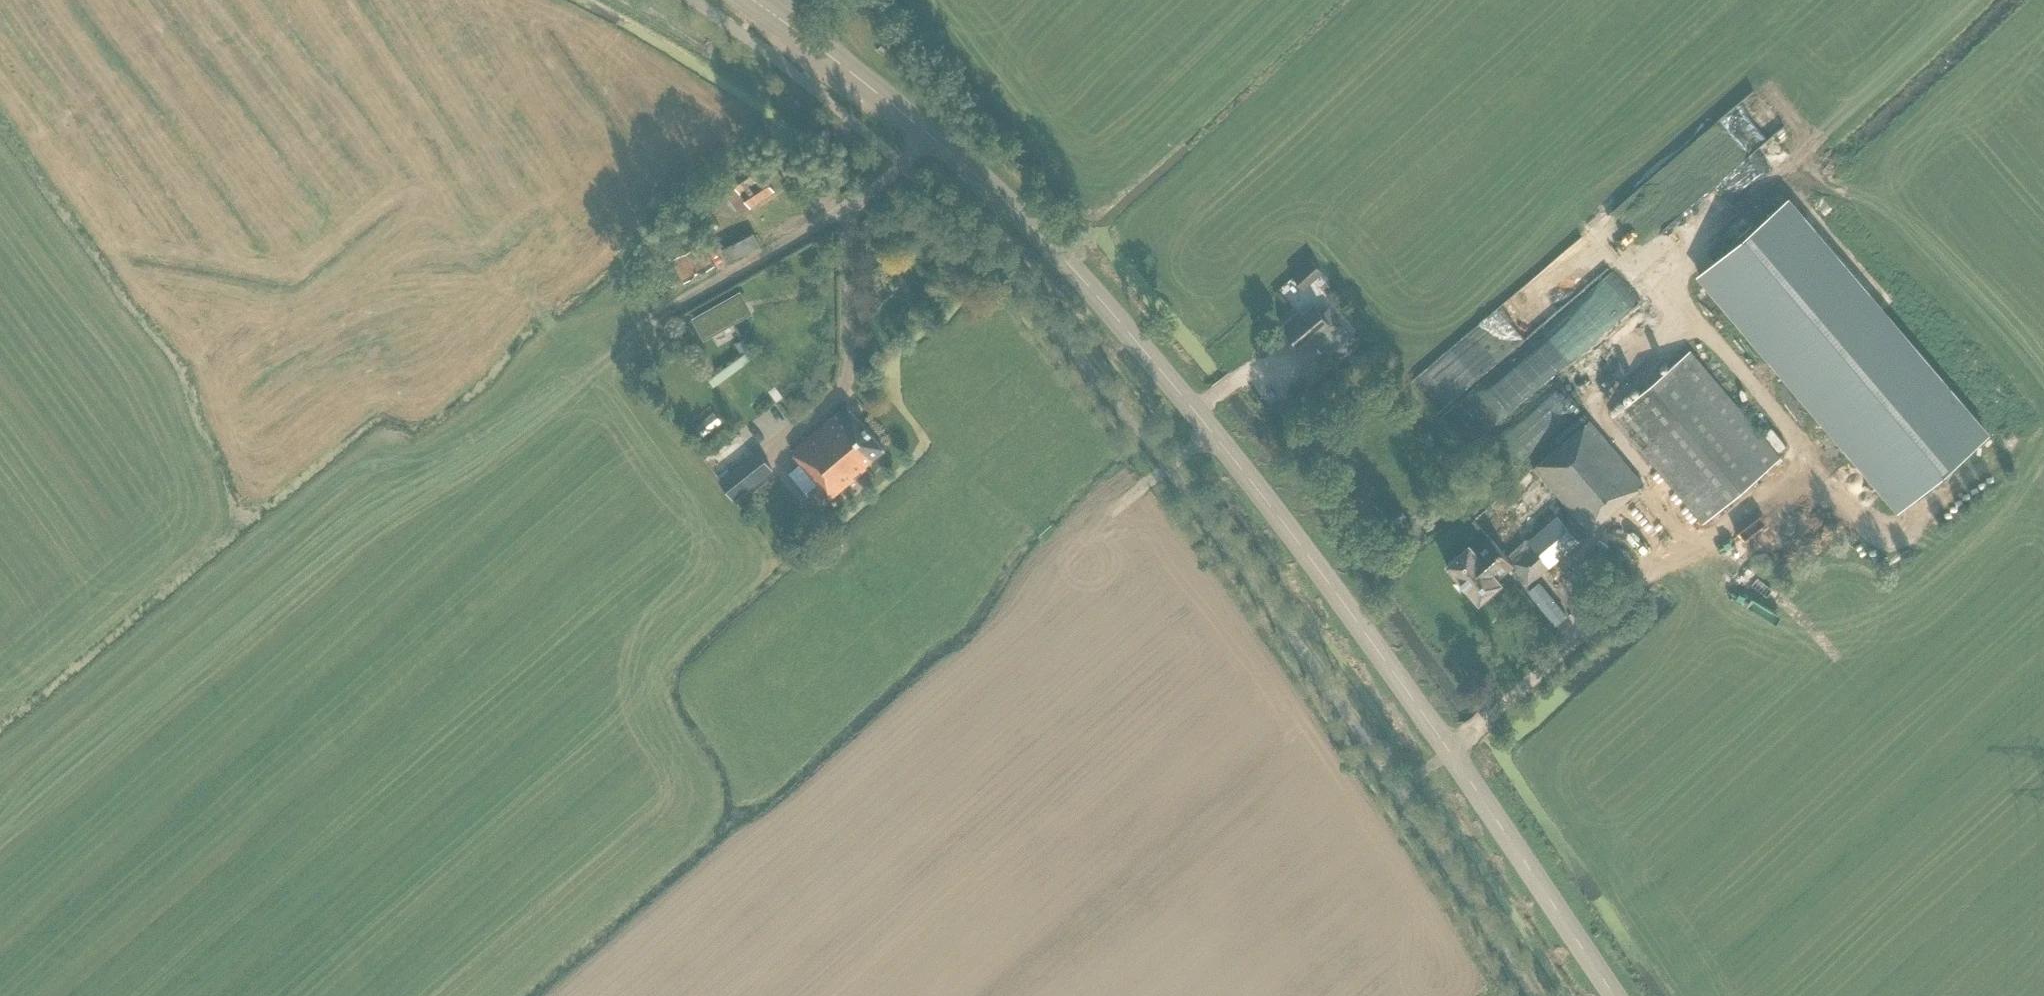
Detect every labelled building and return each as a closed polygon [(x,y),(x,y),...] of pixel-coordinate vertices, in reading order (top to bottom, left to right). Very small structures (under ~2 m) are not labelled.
[(750,205),(775,188),(765,174),(768,172),(758,156),(730,174),(738,188),(750,205)] [(738,188),(727,195),(738,212),(750,205),(738,188)] [(1987,435),(1787,200),(1699,275),(1899,509),(1987,435)] [(674,261),(684,281),(714,266),(704,246),(674,261)] [(1304,289),(1323,272),(1312,259),(1293,276),(1304,289)] [(752,308),(742,288),(695,313),(706,333),(752,308)] [(1321,314),(1313,305),(1284,330),(1300,349),(1309,341),(1314,347),(1317,344),(1328,357),(1352,336),(1329,308),(1321,314)] [(1702,522),(1780,456),(1690,350),(1612,416),(1702,522)] [(846,405),(792,451),(801,462),(799,464),(816,485),(831,501),(868,470),(865,466),(884,450),(846,405)] [(1589,421),(1533,468),(1587,532),(1643,485),(1589,421)] [(735,499),(773,468),(757,448),(719,479),(735,499)]
